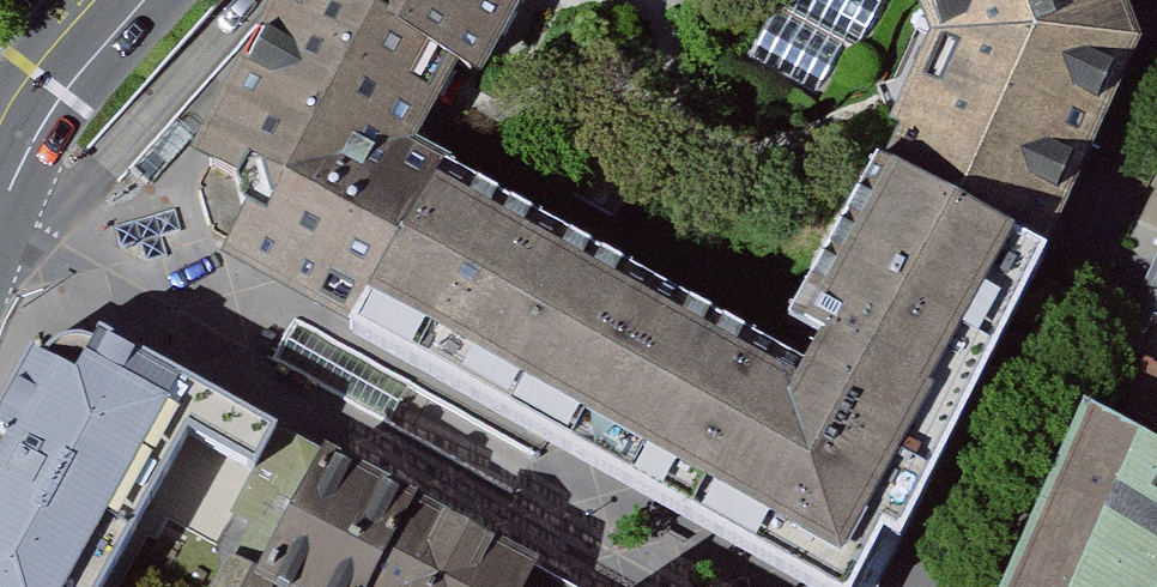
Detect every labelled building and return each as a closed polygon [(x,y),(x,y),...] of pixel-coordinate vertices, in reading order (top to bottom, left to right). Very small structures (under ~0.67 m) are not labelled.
[(150,191),(352,332),(456,154),(511,55),(541,0),(265,0),(233,34),(150,191)] [(511,55),(456,154),(797,323),(881,145),(946,0),(541,0),(511,55)] [(881,145),(1050,242),(1080,174),(1097,136),(1118,86),(1140,40),(1126,5),(1137,0),(946,0),(881,145)] [(352,332),(398,357),(815,586),(871,586),(1050,242),(881,145),(797,323),(456,154),(352,332)] [(1105,393),(1156,422),(1156,280),(1105,393)] [(44,384),(0,469),(0,586),(112,586),(142,527),(250,586),(318,470),(134,371),(88,362),(44,384)] [(1073,460),(1156,506),(1156,422),(1105,393),(1073,460)] [(1012,586),(1156,586),(1156,506),(1073,460),(1012,586)] [(318,470),(250,586),(253,586),(517,586),(318,470)]
